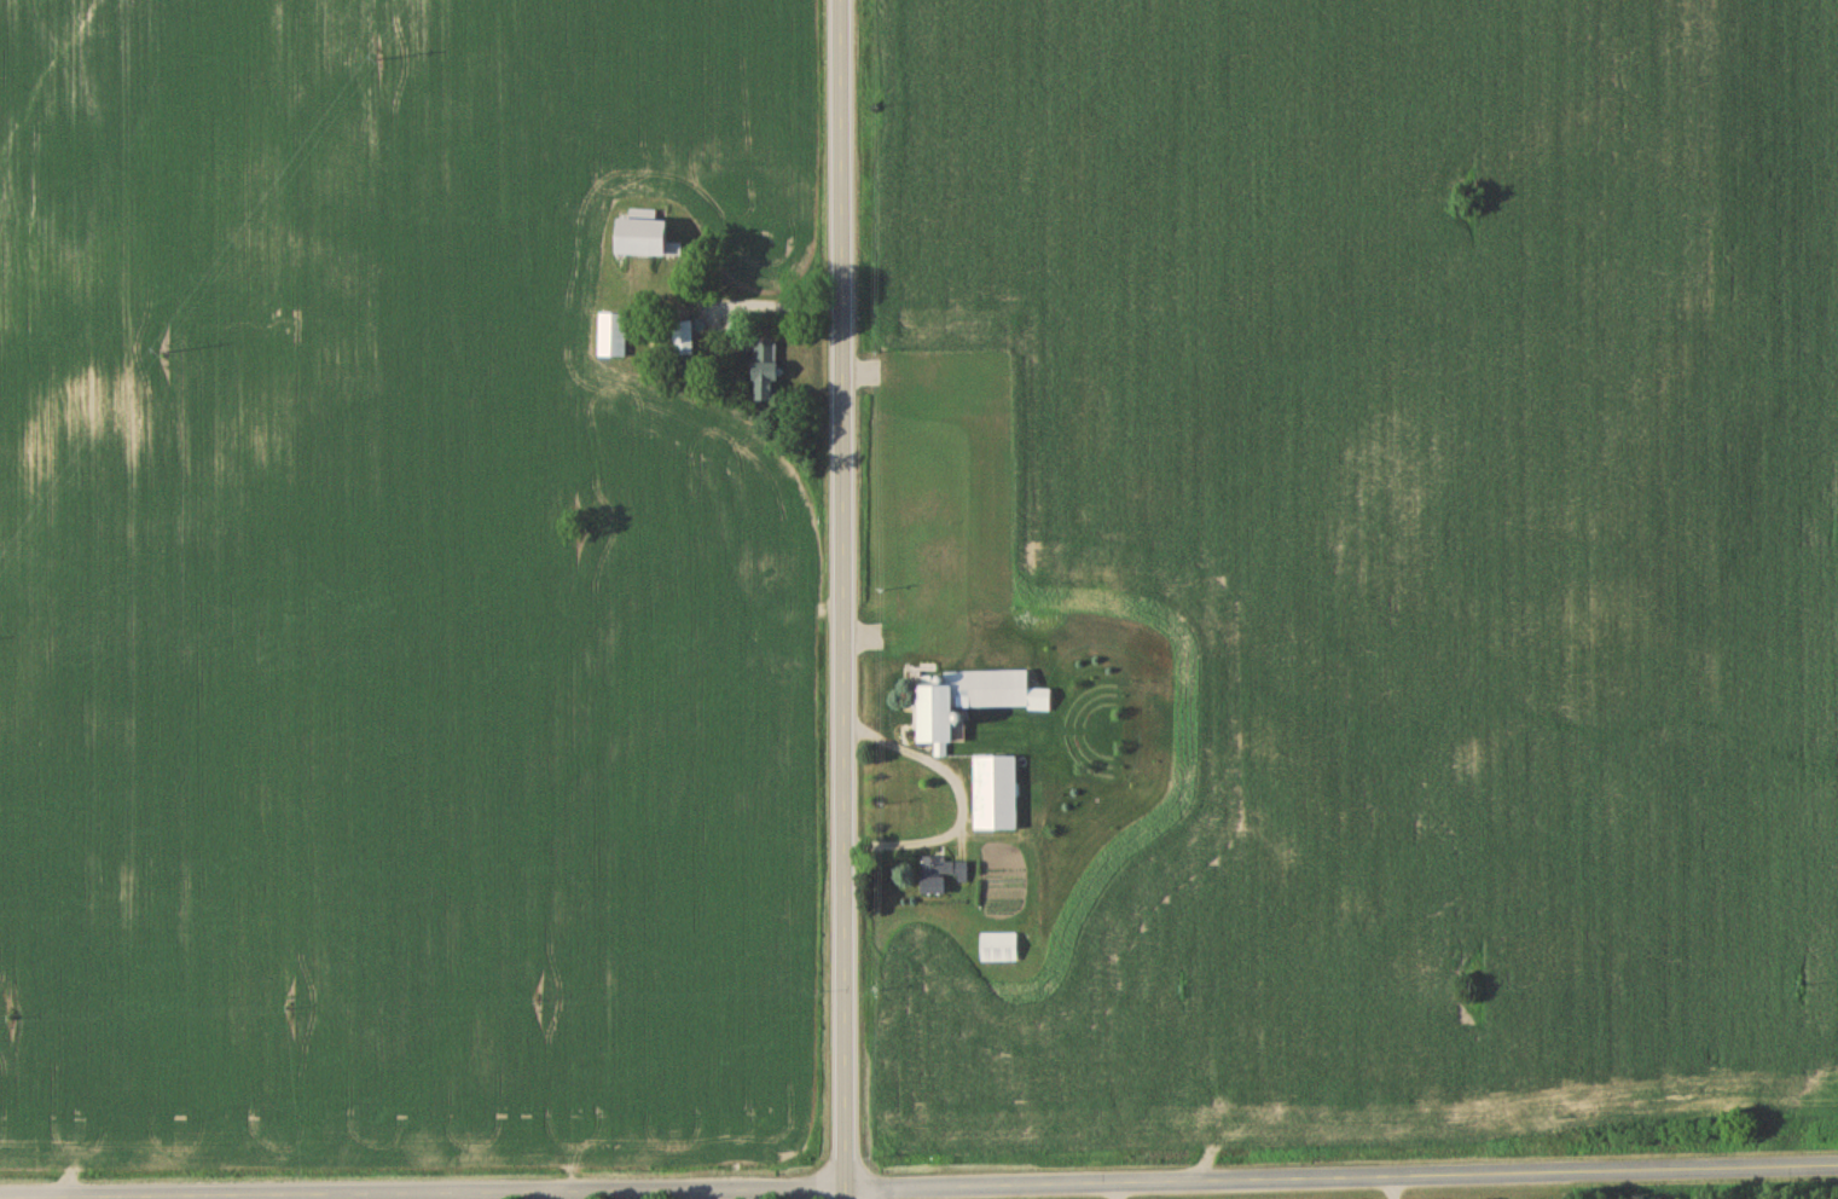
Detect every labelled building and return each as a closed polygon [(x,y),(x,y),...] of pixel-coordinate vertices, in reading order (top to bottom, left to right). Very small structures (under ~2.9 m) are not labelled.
[(631,222),(621,222),(620,258),(670,260),(671,224),(657,224),(657,213),(631,213),(631,222)] [(628,361),(628,316),(600,316),(600,361),(628,361)] [(675,360),(694,360),(694,325),(675,325),(675,360)] [(781,346),(756,346),(757,405),(781,405),(781,346)] [(1053,712),(1053,692),(1031,692),(1031,676),(939,675),(939,686),(923,686),(922,747),(937,747),(937,760),(948,760),(948,746),(956,746),(956,711),(1053,712)] [(1019,760),(977,760),(977,834),(1019,834),(1019,760)] [(949,899),(949,885),(970,885),(970,862),(924,862),(924,899),(949,899)] [(1019,965),(1019,937),(982,937),(982,965),(1019,965)]
